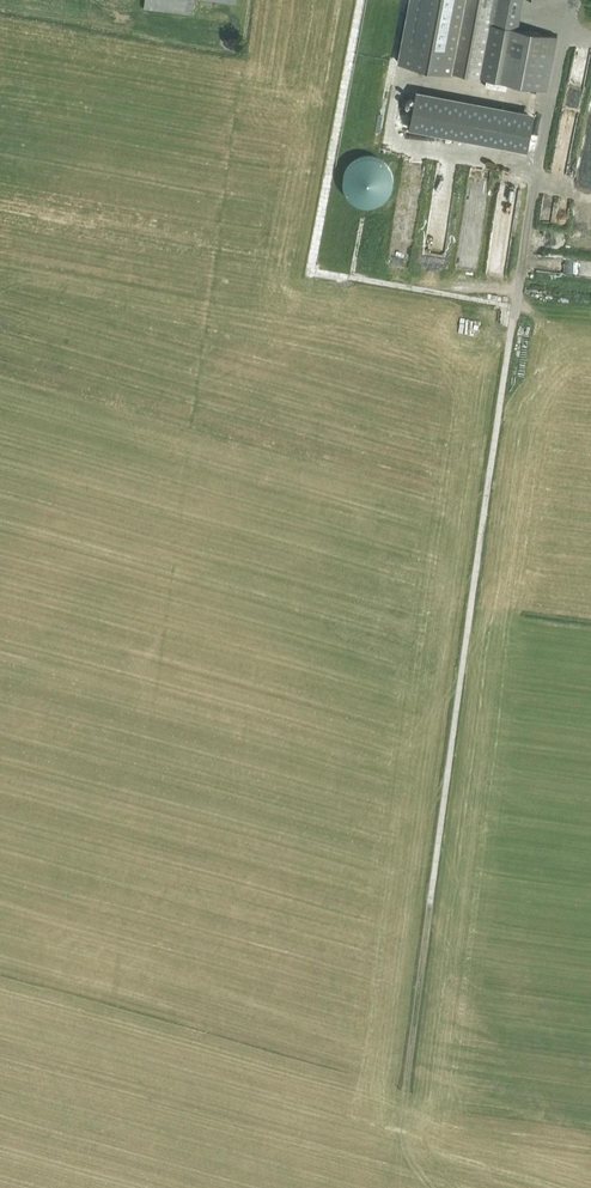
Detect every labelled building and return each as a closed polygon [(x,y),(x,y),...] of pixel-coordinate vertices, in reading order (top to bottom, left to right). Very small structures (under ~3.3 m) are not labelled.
[(398,62),(547,89),(557,36),(516,28),(521,0),(409,0),(398,62)] [(528,151),(534,119),(509,114),(504,146),(528,151)]
